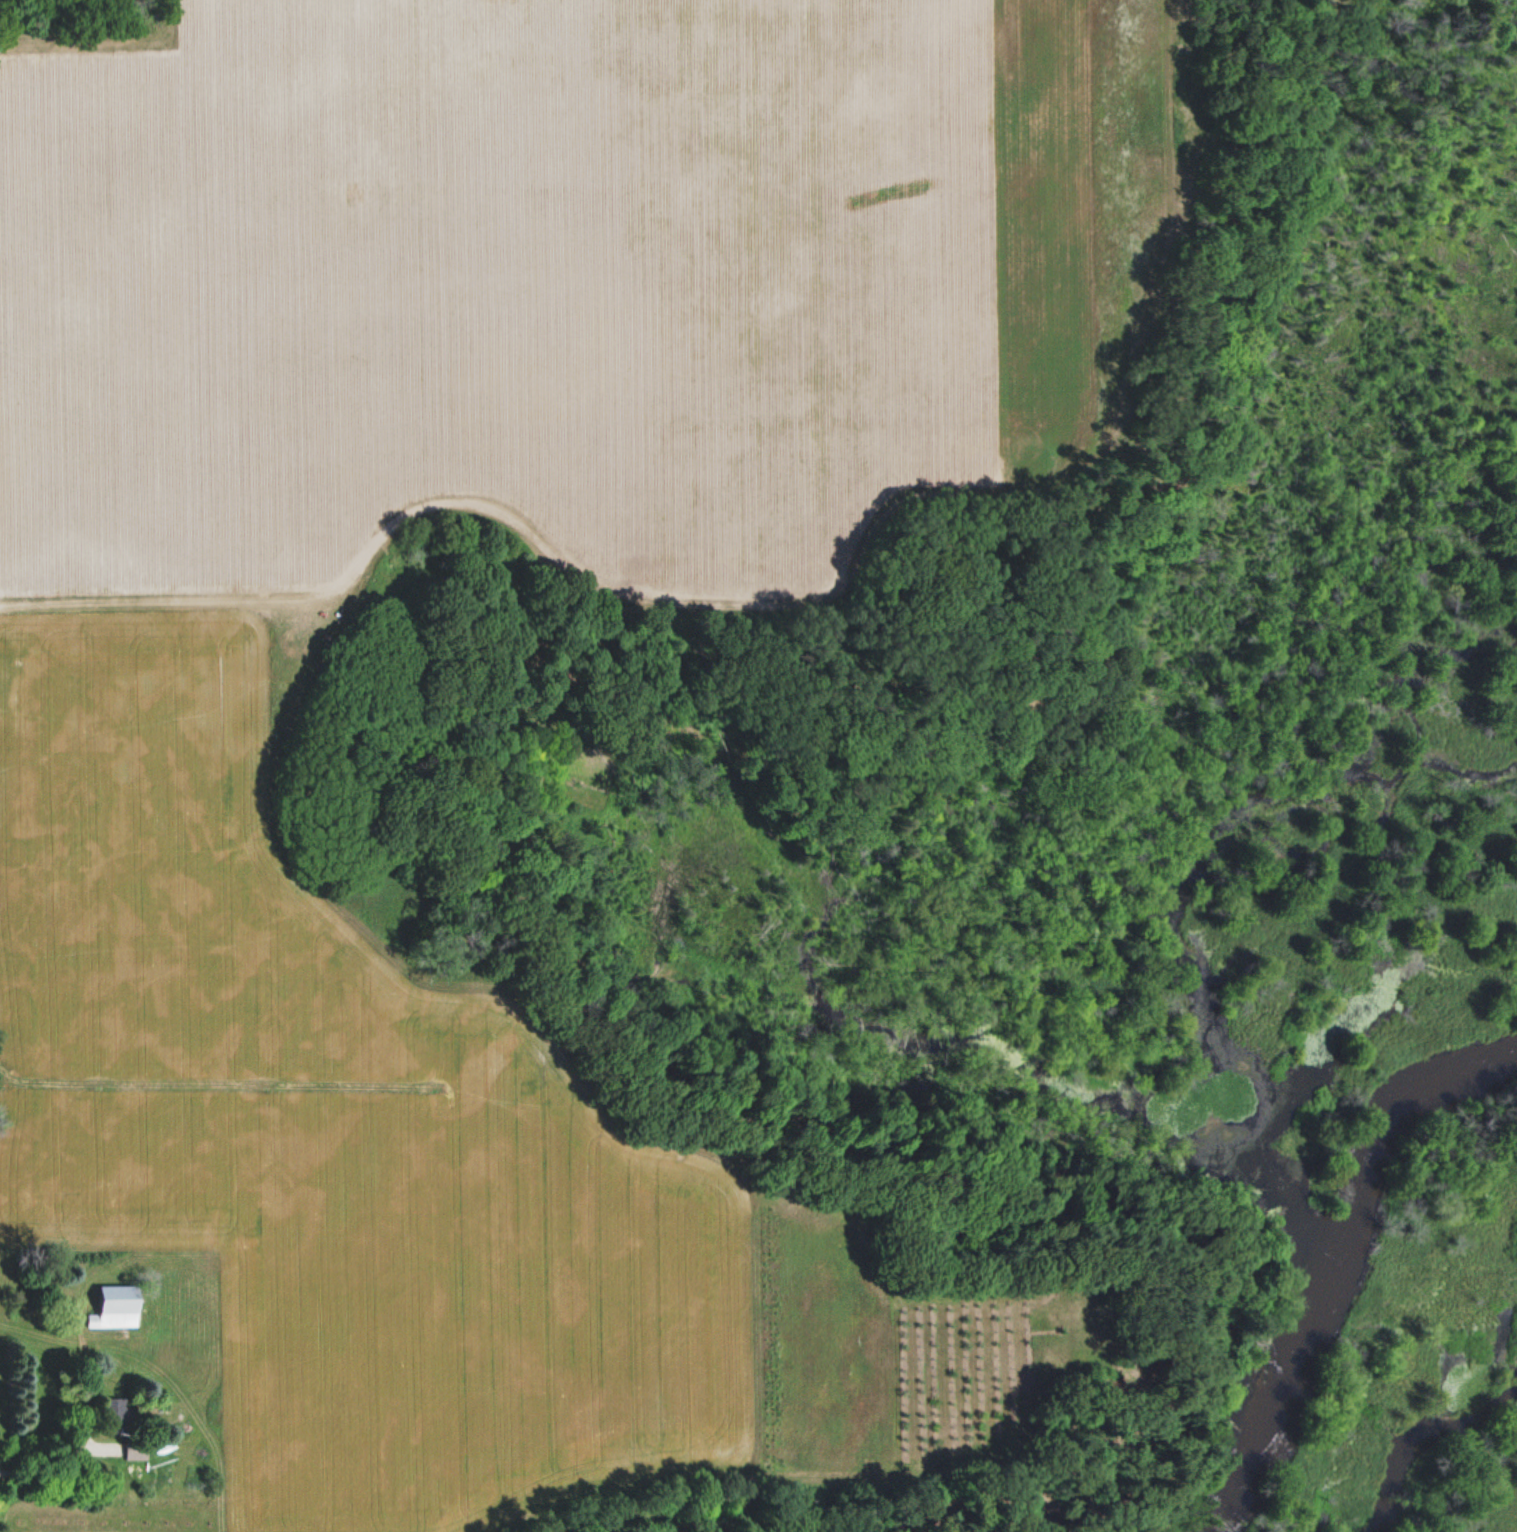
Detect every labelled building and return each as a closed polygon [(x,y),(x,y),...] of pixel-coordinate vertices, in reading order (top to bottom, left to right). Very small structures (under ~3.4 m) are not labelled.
[(137,1327),(137,1286),(98,1286),(98,1314),(86,1314),(86,1327),(137,1327)] [(129,1399),(102,1398),(101,1434),(128,1435),(129,1399)] [(146,1447),(124,1447),(124,1460),(146,1460),(146,1447)]
